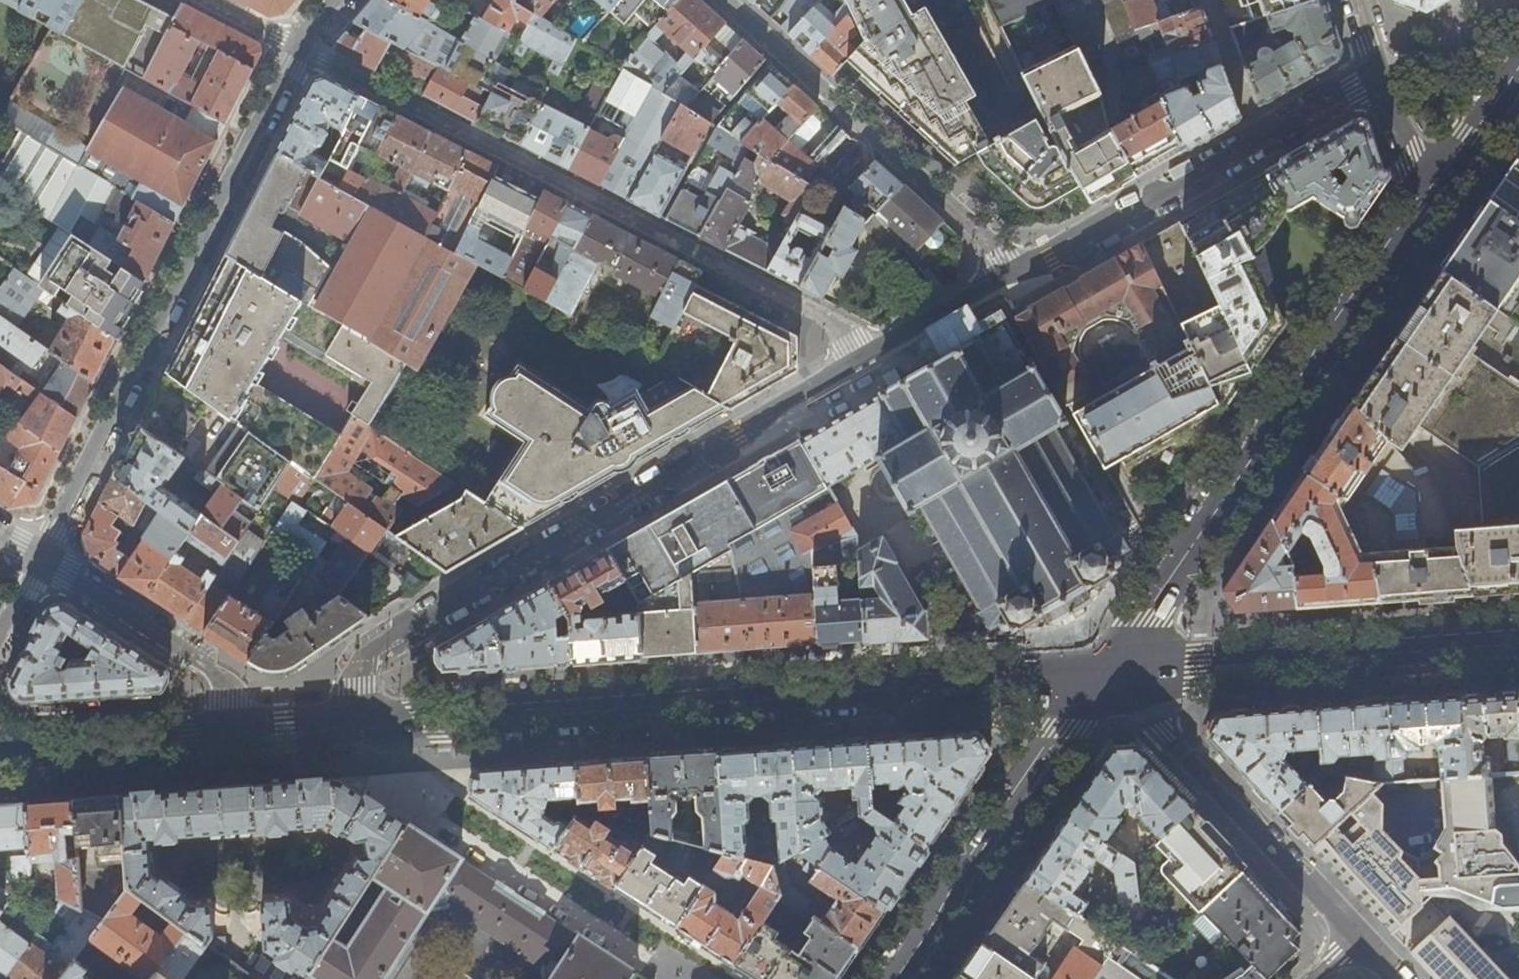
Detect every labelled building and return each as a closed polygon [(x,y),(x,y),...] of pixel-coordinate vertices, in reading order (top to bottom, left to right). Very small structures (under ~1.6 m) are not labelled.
[(21,11),(26,0),(1,0),(21,11)] [(21,11),(35,18),(41,9),(54,16),(48,26),(53,28),(64,34),(82,0),(26,0),(21,11)] [(64,34),(108,59),(139,0),(82,0),(64,34)] [(108,59),(133,73),(145,79),(177,17),(156,7),(141,0),(139,0),(108,59)] [(253,8),(270,16),(284,13),(296,0),(238,0),(253,8)] [(393,0),(375,0),(368,8),(355,22),(367,29),(391,41),(403,47),(429,21),(393,0)] [(429,21),(506,65),(515,49),(519,40),(508,33),(483,19),(475,15),(468,27),(436,8),(434,5),(428,1),(428,0),(393,0),(429,21)] [(534,13),(513,0),(495,0),(483,19),(508,33),(517,18),(528,24),(534,13)] [(534,13),(542,18),(557,0),(513,0),(534,13)] [(611,12),(621,0),(595,0),(611,12)] [(611,12),(625,24),(636,12),(655,28),(678,0),(621,0),(611,12)] [(622,67),(652,86),(665,94),(681,76),(687,69),(656,42),(666,31),(697,57),(702,51),(726,23),(705,5),(700,0),(678,0),(655,28),(622,67)] [(781,8),(792,18),(782,28),(789,34),(813,9),(814,8),(819,3),(822,0),(787,0),(781,8)] [(851,15),(860,34),(864,42),(858,48),(857,49),(876,66),(879,71),(889,88),(896,84),(909,105),(916,101),(929,122),(936,118),(939,123),(962,161),(978,152),(996,141),(990,131),(996,127),(927,10),(914,18),(904,0),(844,0),(851,15)] [(1000,26),(1054,0),(987,0),(1000,26)] [(1077,46),(1093,79),(1107,72),(1097,50),(1099,38),(1083,0),(1055,0),(1077,46)] [(1127,67),(1148,57),(1147,54),(1141,41),(1137,30),(1126,2),(1125,0),(1097,0),(1127,67)] [(1175,16),(1170,2),(1169,0),(1130,0),(1126,2),(1137,30),(1175,16)] [(1328,0),(1318,0),(1266,16),(1271,29),(1273,34),(1286,30),(1290,33),(1294,32),(1293,39),(1272,51),(1267,50),(1263,51),(1259,54),(1258,59),(1245,66),(1259,106),(1308,78),(1319,72),(1338,61),(1343,47),(1339,34),(1328,0)] [(1255,20),(1266,16),(1318,0),(1247,0),(1255,20)] [(1427,10),(1442,1),(1444,0),(1401,0),(1427,10)] [(216,21),(184,4),(177,17),(145,79),(167,91),(172,94),(226,124),(232,111),(252,72),(262,52),(260,43),(216,21)] [(1175,16),(1137,30),(1141,41),(1163,34),(1164,39),(1166,38),(1169,46),(1147,54),(1148,57),(1149,61),(1213,39),(1208,25),(1202,7),(1175,16)] [(814,8),(813,9),(789,34),(796,41),(811,54),(844,21),(839,16),(830,24),(814,8)] [(528,24),(523,34),(566,61),(577,40),(542,18),(534,13),(528,24)] [(851,15),(844,21),(811,54),(820,62),(832,73),(833,74),(841,66),(857,49),(858,48),(852,43),(860,34),(851,15)] [(506,65),(429,21),(403,47),(439,66),(470,82),(485,90),(492,93),(506,65)] [(726,23),(702,51),(721,68),(745,41),(735,32),(726,23)] [(375,69),(391,41),(367,29),(360,39),(347,32),(333,48),(375,69)] [(1149,61),(1153,70),(1176,62),(1180,72),(1208,62),(1210,66),(1221,62),(1216,48),(1213,39),(1149,61)] [(423,94),(439,66),(403,47),(391,41),(375,69),(381,72),(387,61),(404,70),(420,78),(414,89),(423,94)] [(745,41),(721,68),(700,93),(687,108),(712,123),(719,114),(704,105),(722,85),(730,93),(727,98),(730,101),(767,61),(756,51),(745,41)] [(1100,94),(1093,79),(1077,46),(1023,72),(1061,150),(1081,185),(1092,202),(1114,190),(1137,177),(1110,130),(1078,147),(1061,114),(1100,94)] [(560,72),(515,49),(506,65),(492,93),(488,100),(485,106),(477,122),(522,145),(551,89),(559,74),(560,72)] [(1207,76),(1162,93),(1164,98),(1184,150),(1214,133),(1242,117),(1232,91),(1226,75),(1221,62),(1210,66),(1207,72),(1207,76)] [(464,96),(470,82),(439,66),(423,94),(441,103),(443,104),(471,119),(477,122),(485,106),(464,96)] [(763,120),(778,104),(795,86),(785,77),(772,66),(742,100),(763,120)] [(652,86),(622,67),(608,92),(594,120),(625,136),(652,86)] [(167,91),(145,79),(133,73),(89,149),(71,137),(43,121),(33,137),(79,164),(116,186),(126,170),(142,179),(141,179),(144,181),(137,192),(126,185),(122,190),(132,196),(140,201),(176,222),(186,202),(206,162),(226,124),(172,94),(169,100),(187,111),(182,120),(158,106),(167,91)] [(700,93),(681,76),(665,94),(682,105),(687,108),(700,93)] [(330,124),(343,130),(360,95),(327,77),(315,81),(302,106),(287,135),(278,153),(321,176),(327,164),(330,159),(317,152),(319,145),(323,145),(330,133),(328,129),(330,124)] [(682,105),(665,94),(652,86),(625,136),(623,140),(599,184),(613,191),(628,199),(655,153),(662,140),(682,105)] [(795,86),(778,104),(788,112),(784,116),(788,119),(783,123),(785,129),(780,134),(763,120),(742,142),(752,147),(770,159),(811,115),(818,107),(802,92),(795,86)] [(559,93),(551,89),(522,145),(539,153),(568,168),(589,129),(594,120),(608,92),(602,90),(583,126),(564,116),(566,111),(561,108),(560,109),(558,113),(550,109),(559,93)] [(488,100),(492,93),(485,90),(482,97),(488,100)] [(372,101),(360,95),(343,130),(342,135),(343,135),(334,152),(354,163),(381,106),(372,101)] [(1144,110),(1110,130),(1137,177),(1162,162),(1184,150),(1164,98),(1150,106),(1146,98),(1140,102),(1144,110)] [(719,127),(727,133),(747,109),(740,103),(719,127)] [(712,123),(687,108),(682,105),(662,140),(694,157),(713,124),(712,123)] [(357,195),(376,159),(378,154),(398,114),(391,111),(381,106),(354,163),(343,187),(357,195)] [(413,122),(398,114),(378,154),(404,167),(392,189),(376,181),(379,175),(377,174),(376,171),(380,161),(376,159),(357,195),(358,197),(368,203),(374,206),(390,215),(402,194),(414,171),(434,133),(413,122)] [(818,167),(831,154),(826,150),(814,162),(800,150),(820,129),(819,122),(811,115),(770,159),(806,181),(818,167)] [(1004,122),(996,127),(990,131),(996,141),(978,152),(985,165),(1005,183),(1027,203),(1047,205),(1058,198),(1081,185),(1061,150),(1058,147),(1054,145),(1050,144),(1047,146),(1044,138),(1046,137),(1036,117),(1010,133),(1004,122)] [(1306,148),(1266,171),(1269,176),(1290,211),(1315,196),(1351,221),(1354,221),(1373,194),(1384,178),(1384,174),(1370,129),(1369,126),(1354,121),(1306,148)] [(742,142),(727,133),(719,127),(710,143),(737,161),(730,173),(722,168),(710,189),(717,193),(712,203),(699,196),(704,186),(690,178),(667,219),(683,227),(702,237),(752,147),(742,142)] [(614,142),(589,129),(568,168),(582,175),(599,184),(623,140),(617,137),(614,142)] [(848,134),(844,130),(839,135),(843,139),(848,134)] [(452,142),(434,133),(414,171),(449,189),(469,150),(452,142)] [(848,134),(843,139),(831,154),(818,167),(847,194),(878,161),(862,147),(849,135),(848,134)] [(806,181),(770,159),(752,147),(702,237),(750,261),(768,271),(788,236),(782,232),(779,237),(775,235),(770,244),(738,228),(752,203),(749,201),(761,181),(795,201),(788,215),(790,216),(787,222),(794,226),(803,209),(815,187),(806,181)] [(457,252),(484,199),(483,198),(494,175),(498,166),(484,158),(483,157),(469,150),(449,189),(437,213),(426,235),(440,242),(457,252)] [(695,169),(702,173),(711,155),(705,152),(695,169)] [(254,201),(227,254),(314,307),(318,300),(313,297),(330,267),(304,241),(277,222),(285,208),(313,225),(317,227),(321,221),(348,238),(368,203),(358,197),(357,195),(343,187),(321,176),(278,153),(254,201)] [(677,165),(655,153),(628,199),(644,207),(660,215),(689,165),(680,160),(677,165)] [(1518,158),(1487,205),(1464,238),(1442,271),(1498,309),(1518,278),(1518,159),(1518,158)] [(893,175),(878,161),(847,194),(845,197),(850,201),(857,193),(867,203),(858,213),(870,221),(875,216),(904,185),(893,175)] [(122,190),(116,186),(79,164),(50,219),(72,233),(146,281),(165,245),(176,222),(140,201),(120,239),(95,224),(103,210),(121,219),(132,196),(122,190)] [(494,175),(483,198),(484,199),(457,252),(479,264),(503,277),(512,258),(492,247),(500,231),(520,241),(542,199),(540,198),(518,187),(495,175),(494,175)] [(1272,233),(1290,211),(1269,176),(1205,212),(1182,226),(1253,370),(1276,336),(1285,322),(1263,274),(1255,277),(1247,260),(1250,259),(1248,255),(1253,251),(1272,233)] [(904,185),(875,216),(904,250),(908,256),(922,241),(937,226),(943,220),(929,208),(904,185)] [(546,190),(542,199),(520,241),(512,258),(503,277),(525,290),(525,289),(569,202),(555,195),(546,190)] [(402,194),(390,215),(425,235),(426,235),(437,213),(402,194)] [(833,198),(840,202),(843,199),(836,194),(833,198)] [(583,209),(569,202),(525,289),(548,301),(593,214),(583,209)] [(425,235),(390,215),(374,206),(317,308),(407,363),(418,370),(479,264),(457,252),(440,242),(426,235),(425,235)] [(870,221),(858,213),(846,206),(835,226),(825,244),(834,249),(829,258),(820,253),(801,287),(823,299),(838,274),(844,277),(859,249),(853,246),(865,223),(893,258),(904,250),(875,216),(870,221)] [(825,244),(835,226),(803,209),(794,226),(788,236),(768,271),(782,278),(801,287),(820,253),(825,244)] [(628,232),(593,214),(548,301),(572,315),(599,263),(606,262),(614,266),(611,272),(662,297),(680,259),(635,236),(628,232)] [(1162,231),(1142,242),(1183,325),(1189,337),(1224,412),(1239,390),(1253,370),(1182,226),(1179,221),(1162,231)] [(937,226),(922,241),(928,247),(935,247),(942,241),(942,231),(937,226)] [(72,233),(39,284),(117,339),(123,327),(121,324),(131,309),(136,301),(134,300),(146,281),(72,233)] [(1028,310),(1018,316),(1057,384),(1086,368),(1074,348),(1082,325),(1109,310),(1133,316),(1150,343),(1183,325),(1142,242),(1074,282),(1027,308),(1028,310)] [(167,372),(213,405),(248,430),(291,461),(301,469),(314,479),(354,417),(368,426),(407,363),(317,308),(314,307),(227,254),(213,282),(180,346),(167,372)] [(693,265),(680,259),(662,297),(652,318),(674,328),(696,284),(703,271),(693,265)] [(39,284),(15,268),(0,289),(0,315),(53,352),(66,361),(95,382),(104,364),(117,339),(39,284)] [(1396,449),(1469,351),(1498,309),(1442,271),(1417,307),(1376,366),(1345,412),(1385,442),(1396,449)] [(930,295),(937,291),(931,283),(925,288),(930,295)] [(696,284),(674,328),(657,363),(677,374),(676,376),(732,409),(756,395),(780,381),(799,370),(798,336),(748,310),(696,284)] [(53,352),(0,315),(0,343),(34,367),(43,355),(48,358),(53,352)] [(802,439),(828,485),(877,457),(909,511),(920,505),(980,610),(978,612),(983,620),(989,631),(999,624),(1000,627),(1003,630),(1007,630),(1010,626),(1014,629),(1049,609),(1047,604),(1077,587),(1079,591),(1108,575),(1117,570),(1113,564),(1117,565),(1119,564),(1121,563),(1121,560),(1121,558),(1118,555),(1131,549),(1118,529),(1115,531),(1055,427),(1066,421),(1035,366),(1031,367),(1006,322),(978,338),(977,337),(902,380),(882,392),(883,393),(802,439)] [(1209,434),(1224,412),(1189,337),(1067,402),(1103,465),(1121,456),(1127,466),(1158,449),(1188,433),(1198,451),(1209,434)] [(1518,524),(1518,385),(1469,351),(1396,449),(1413,469),(1428,464),(1452,528),(1518,524)] [(31,384),(35,379),(0,354),(0,363),(31,384)] [(66,361),(41,392),(77,417),(86,399),(95,382),(66,361)] [(8,383),(17,390),(19,387),(37,399),(22,418),(19,416),(15,420),(60,451),(66,439),(77,417),(41,392),(31,384),(0,363),(0,395),(8,383)] [(525,442),(485,504),(522,529),(544,516),(617,474),(611,462),(616,459),(619,461),(622,461),(625,458),(626,453),(631,450),(638,462),(703,425),(732,409),(676,376),(677,374),(657,363),(638,392),(611,406),(608,402),(606,401),(601,401),(597,403),(592,411),(518,364),(485,416),(525,442)] [(213,405),(167,372),(154,398),(140,425),(177,451),(189,434),(190,435),(196,426),(195,425),(206,407),(210,410),(213,405)] [(1332,431),(1302,472),(1339,503),(1362,552),(1368,602),(1393,600),(1473,594),(1454,545),(1452,528),(1428,464),(1413,469),(1396,449),(1385,442),(1345,412),(1332,431)] [(8,505),(12,508),(36,500),(41,489),(50,471),(60,451),(15,420),(11,417),(0,433),(0,451),(9,438),(22,447),(9,471),(0,466),(0,500),(8,505)] [(455,484),(368,426),(354,417),(314,479),(351,505),(385,530),(386,528),(404,541),(447,573),(485,550),(522,529),(485,504),(466,491),(461,499),(400,532),(393,526),(404,510),(397,505),(405,495),(418,505),(435,496),(434,489),(440,492),(455,484)] [(177,451),(140,425),(127,451),(127,452),(114,476),(190,530),(201,513),(164,487),(182,462),(197,473),(193,477),(216,494),(202,514),(239,540),(242,537),(252,521),(235,510),(244,498),(216,478),(177,451)] [(273,488),(291,461),(248,430),(216,478),(244,498),(260,509),(262,505),(273,488)] [(771,455),(728,480),(756,529),(802,502),(806,508),(809,507),(805,501),(824,490),(828,496),(833,493),(828,485),(802,439),(801,438),(771,455)] [(284,495),(301,469),(291,461),(273,488),(284,495)] [(1295,485),(1262,534),(1276,557),(1290,536),(1311,578),(1284,581),(1287,608),(1313,606),(1368,602),(1362,552),(1339,503),(1302,472),(1295,485)] [(113,475),(104,494),(100,501),(101,502),(85,534),(92,558),(128,582),(148,595),(190,530),(114,476),(113,475)] [(732,543),(756,529),(728,480),(666,516),(609,548),(628,578),(631,584),(640,599),(640,600),(640,610),(643,656),(676,654),(697,652),(693,571),(733,549),(732,543)] [(284,495),(273,488),(262,505),(268,508),(260,520),(273,530),(282,517),(286,511),(292,501),(284,495)] [(833,493),(828,496),(834,506),(815,517),(809,507),(806,508),(802,502),(756,529),(732,543),(733,549),(693,571),(697,652),(761,648),(819,643),(813,567),(811,550),(857,537),(833,493)] [(336,529),(292,501),(286,511),(329,536),(341,545),(328,564),(315,556),(324,543),(282,517),(273,530),(314,557),(305,571),(340,596),(354,575),(368,553),(336,529)] [(351,505),(336,529),(368,553),(386,566),(404,541),(386,528),(385,530),(351,505)] [(239,540),(202,514),(201,513),(190,530),(148,595),(163,605),(187,620),(211,583),(223,565),(239,540)] [(1452,528),(1454,545),(1473,594),(1508,592),(1518,591),(1518,524),(1452,528)] [(1280,609),(1287,608),(1284,581),(1282,565),(1276,557),(1262,534),(1250,551),(1223,590),(1235,612),(1280,609)] [(253,545),(242,537),(239,540),(223,565),(236,574),(232,580),(238,584),(267,539),(261,535),(253,545)] [(862,599),(865,640),(891,638),(925,636),(925,633),(924,613),(921,613),(892,561),(893,560),(882,541),(880,542),(876,537),(858,547),(861,586),(876,585),(883,598),(862,599)] [(610,589),(628,578),(609,548),(577,567),(549,583),(565,612),(569,619),(570,634),(573,662),(610,659),(643,656),(640,610),(621,612),(621,615),(588,617),(586,619),(581,620),(582,617),(582,616),(582,615),(581,613),(584,604),(590,601),(592,605),(597,606),(604,602),(606,598),(601,588),(607,584),(610,589)] [(813,567),(819,643),(843,642),(865,640),(862,599),(839,600),(837,565),(813,567)] [(370,617),(340,596),(305,571),(299,581),(318,613),(312,617),(307,609),(291,618),(283,605),(248,660),(256,665),(258,664),(261,667),(272,671),(277,671),(286,670),(291,669),(300,665),(325,647),(370,617)] [(415,577),(410,584),(414,587),(422,583),(415,577)] [(254,613),(229,597),(206,632),(223,644),(229,647),(248,660),(283,605),(295,586),(285,580),(276,596),(268,592),(254,613)] [(407,591),(414,587),(410,584),(405,581),(401,586),(407,591)] [(230,595),(211,583),(187,620),(206,632),(229,597),(230,595)] [(556,617),(565,612),(549,583),(518,600),(488,618),(501,641),(503,667),(535,664),(573,662),(570,634),(558,635),(556,617)] [(627,607),(640,600),(640,599),(631,584),(619,592),(627,607)] [(152,656),(70,604),(46,610),(29,645),(10,681),(24,702),(65,699),(135,693),(162,691),(168,667),(152,656)] [(472,669),(503,667),(501,641),(488,618),(469,629),(463,632),(437,647),(444,671),(472,669)] [(1461,696),(1464,775),(1488,774),(1487,755),(1481,756),(1479,736),(1482,732),(1485,736),(1499,735),(1501,736),(1509,736),(1505,744),(1507,772),(1518,771),(1518,724),(1517,692),(1468,695),(1461,696)] [(1420,699),(1386,701),(1391,781),(1402,780),(1401,758),(1406,752),(1406,750),(1421,750),(1422,749),(1422,743),(1430,742),(1437,749),(1438,777),(1464,775),(1461,696),(1420,699)] [(1352,704),(1316,706),(1321,770),(1329,771),(1344,774),(1345,765),(1337,763),(1332,763),(1332,760),(1338,754),(1371,753),(1376,757),(1372,763),(1373,780),(1380,782),(1391,781),(1386,701),(1352,704)] [(1321,770),(1316,706),(1276,709),(1217,713),(1209,737),(1219,747),(1241,770),(1279,811),(1321,770)] [(868,740),(871,787),(897,787),(905,782),(909,790),(903,794),(899,801),(903,804),(896,814),(888,808),(880,793),(872,793),(872,806),(928,844),(959,800),(990,753),(978,731),(924,735),(868,740)] [(832,742),(793,745),(800,847),(825,833),(829,831),(822,817),(821,798),(816,794),(823,786),(826,788),(852,786),(853,805),(858,805),(857,807),(854,810),(852,808),(839,816),(840,818),(836,821),(838,825),(872,806),(872,793),(871,787),(868,740),(832,742)] [(800,847),(793,745),(754,748),(718,751),(725,851),(772,863),(781,858),(798,848),(800,847)] [(1092,781),(1068,817),(1134,864),(1142,857),(1113,838),(1111,842),(1107,839),(1122,817),(1119,815),(1125,806),(1130,807),(1134,806),(1142,814),(1139,817),(1158,837),(1155,841),(1156,843),(1192,808),(1161,775),(1137,750),(1112,751),(1092,781)] [(685,753),(648,756),(651,800),(652,829),(652,832),(688,841),(690,835),(672,831),(671,815),(675,811),(675,801),(669,794),(674,789),(679,789),(680,792),(683,795),(688,796),(691,795),(693,793),(695,788),(698,788),(702,792),(696,798),(697,809),(704,815),(706,846),(725,851),(718,751),(685,753)] [(617,758),(577,761),(579,802),(600,801),(601,807),(616,807),(615,799),(632,798),(633,802),(651,800),(648,756),(617,758)] [(477,768),(470,793),(511,820),(554,848),(577,813),(580,809),(579,802),(577,761),(535,764),(477,768)] [(1348,769),(1346,775),(1359,778),(1361,772),(1348,769)] [(1328,777),(1329,771),(1321,770),(1279,811),(1292,824),(1313,846),(1359,802),(1380,782),(1373,780),(1359,778),(1346,775),(1345,774),(1342,788),(1334,795),(1332,793),(1327,798),(1312,783),(1313,782),(1317,782),(1323,776),(1328,777)] [(1313,846),(1392,931),(1445,880),(1450,882),(1493,879),(1500,880),(1503,891),(1518,890),(1518,771),(1507,772),(1488,774),(1464,775),(1438,777),(1441,846),(1429,846),(1429,842),(1413,858),(1359,802),(1313,846)] [(122,795),(129,862),(132,887),(193,932),(211,945),(215,939),(214,910),(209,907),(199,907),(184,897),(184,895),(167,884),(155,876),(152,839),(162,839),(162,840),(182,839),(182,837),(270,829),(270,830),(288,830),(288,828),(332,825),(346,835),(347,833),(358,841),(370,840),(371,854),(360,855),(354,866),(352,866),(334,893),(337,896),(329,906),(329,912),(319,930),(312,931),(294,920),(292,902),(288,899),(265,901),(261,905),(264,948),(248,972),(257,978),(310,978),(334,941),(375,876),(408,824),(367,797),(339,779),(209,789),(122,795)] [(93,797),(75,798),(78,846),(101,845),(103,864),(129,862),(122,795),(93,797)] [(57,800),(26,802),(29,848),(29,855),(55,854),(59,888),(45,881),(42,887),(61,898),(83,909),(78,846),(75,798),(57,800)] [(29,848),(26,802),(4,804),(0,804),(0,850),(29,848)] [(872,806),(838,825),(845,836),(864,825),(868,820),(875,825),(875,829),(878,833),(857,862),(832,846),(825,833),(800,847),(798,848),(812,858),(884,909),(904,880),(928,844),(872,806)] [(1172,875),(1203,908),(1242,871),(1247,866),(1230,848),(1207,824),(1192,808),(1156,843),(1155,844),(1175,865),(1176,872),(1172,875)] [(595,824),(577,813),(554,848),(585,867),(615,887),(640,849),(624,839),(622,842),(608,833),(611,828),(598,820),(595,824)] [(1134,864),(1068,817),(1047,848),(1025,880),(1078,916),(1089,902),(1082,897),(1092,883),(1084,877),(1096,859),(1115,872),(1120,903),(1121,902),(1127,950),(1145,963),(1134,864)] [(375,876),(389,885),(347,950),(334,941),(310,978),(383,978),(428,910),(430,911),(447,908),(448,906),(545,968),(544,970),(545,978),(630,978),(635,971),(578,934),(559,922),(489,876),(448,850),(408,824),(375,876)] [(706,846),(688,841),(652,832),(640,849),(615,887),(645,906),(676,926),(725,851),(706,846)] [(777,899),(783,890),(772,863),(725,851),(676,926),(687,934),(689,935),(735,965),(765,918),(777,899)] [(790,884),(781,858),(772,863),(783,890),(859,945),(871,929),(884,909),(812,858),(805,867),(814,873),(811,878),(840,899),(835,907),(819,896),(815,902),(790,884)] [(14,896),(30,874),(30,861),(13,862),(4,879),(0,877),(0,889),(14,896)] [(1255,966),(1266,978),(1267,978),(1282,965),(1299,948),(1291,940),(1299,932),(1290,921),(1242,871),(1203,908),(1255,966)] [(1078,916),(1025,880),(1016,893),(995,924),(983,941),(1036,978),(1046,963),(1037,957),(1051,936),(1046,932),(1053,921),(1068,931),(1078,916)] [(193,932),(132,887),(105,921),(60,978),(92,978),(91,978),(95,973),(82,964),(97,945),(141,978),(157,978),(193,932)] [(783,890),(777,899),(810,921),(793,945),(777,935),(781,929),(765,918),(735,965),(757,978),(836,978),(837,977),(859,945),(783,890)] [(6,974),(13,978),(60,978),(105,921),(83,909),(61,898),(50,913),(59,920),(60,918),(65,918),(70,922),(65,928),(69,931),(65,937),(60,934),(54,943),(50,944),(49,939),(37,931),(29,943),(6,974)] [(1068,931),(1082,940),(1071,955),(1056,978),(1169,978),(1145,963),(1127,950),(1078,916),(1068,931)] [(1450,916),(1431,933),(1412,951),(1425,966),(1438,978),(1510,978),(1450,916)] [(0,922),(0,969),(6,974),(29,943),(0,922)] [(211,945),(193,932),(157,978),(187,978),(212,946),(211,945)] [(983,941),(962,973),(957,978),(1037,978),(1036,978),(983,941)] [(1036,978),(1037,978),(1050,978),(1059,967),(1048,960),(1046,963),(1036,978)] [(1255,966),(1244,976),(1237,978),(1266,978),(1255,966)] [(457,969),(450,978),(472,978),(457,969)]
